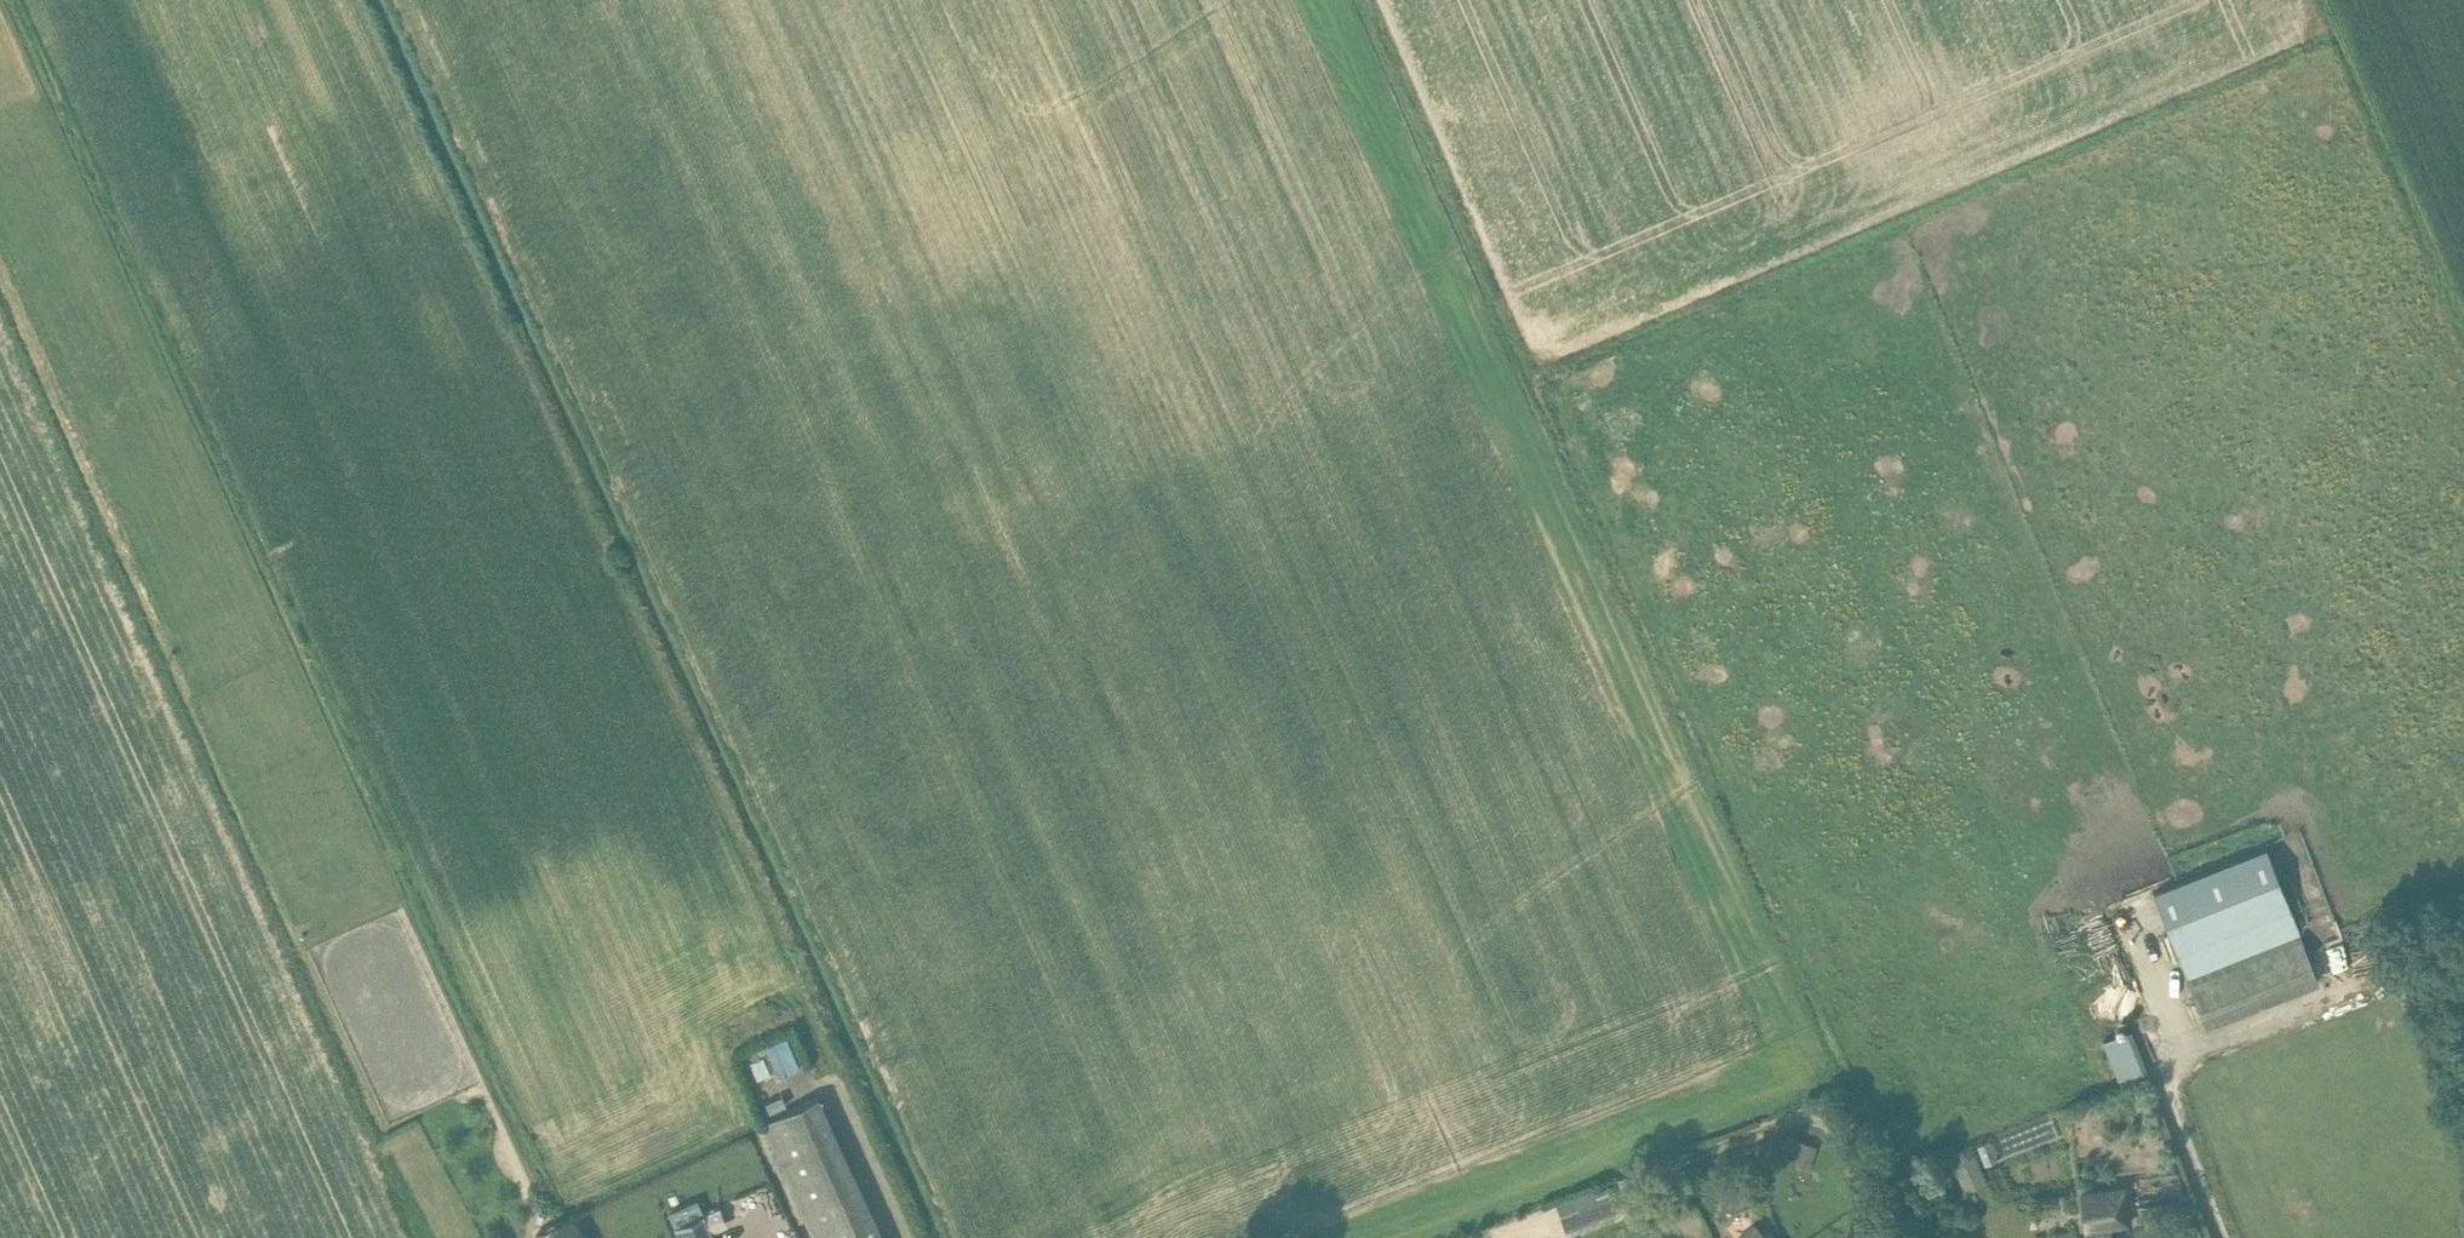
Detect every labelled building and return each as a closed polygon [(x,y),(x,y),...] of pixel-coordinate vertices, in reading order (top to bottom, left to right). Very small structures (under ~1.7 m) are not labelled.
[(2263,847),(2152,891),(2186,977),(2205,1024),(2316,980),(2304,948),(2298,933),(2263,847)] [(2088,1018),(1984,1059),(1993,1085),(2089,1044),(2119,1077),(2140,1061),(2114,1029),(2100,1038),(2088,1018)] [(782,1094),(766,1102),(770,1111),(787,1104),(782,1094)] [(1797,1140),(1789,1164),(1808,1170),(1817,1146),(1797,1140)] [(1972,1145),(1952,1152),(1965,1189),(1986,1181),(1972,1145)] [(1917,1164),(1898,1170),(1907,1195),(1909,1200),(1909,1199),(1927,1193),(1917,1164)] [(806,1213),(817,1237),(882,1237),(878,1229),(860,1189),(806,1213)] [(2104,1225),(2128,1221),(2124,1197),(2123,1189),(2080,1196),(2085,1230),(2087,1230),(2089,1237),(2106,1237),(2104,1225)] [(1562,1220),(1567,1231),(1618,1211),(1614,1200),(1562,1220)] [(674,1230),(677,1237),(711,1237),(703,1218),(674,1230)] [(537,1233),(540,1237),(573,1237),(565,1219),(537,1233)] [(1765,1229),(1762,1232),(1755,1223),(1735,1237),(1772,1237),(1765,1229)]
